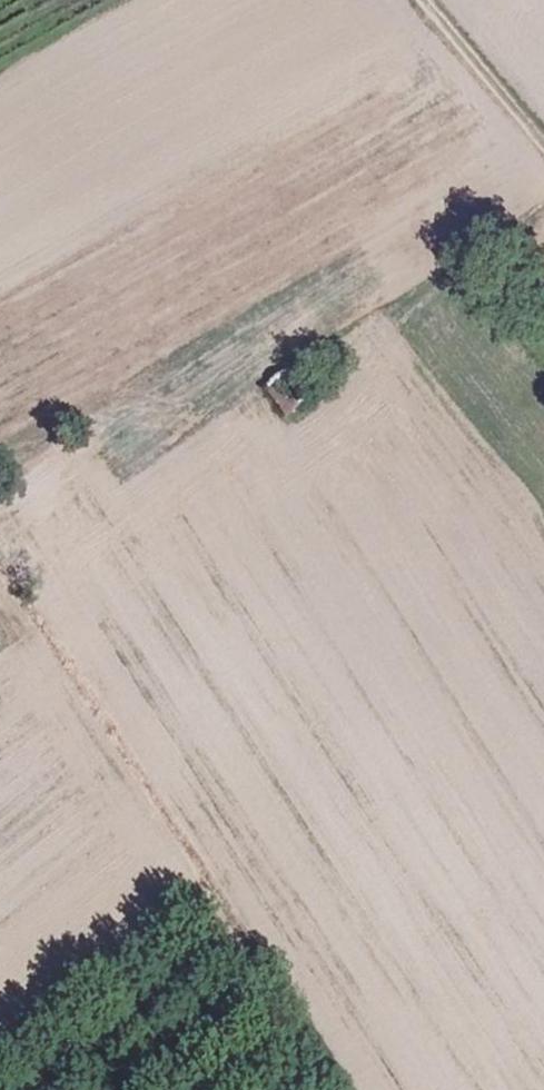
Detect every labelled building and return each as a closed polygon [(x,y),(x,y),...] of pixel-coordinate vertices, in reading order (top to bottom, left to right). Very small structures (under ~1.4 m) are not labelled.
[(290,370),(266,386),(287,415),(310,399),(290,370)]
